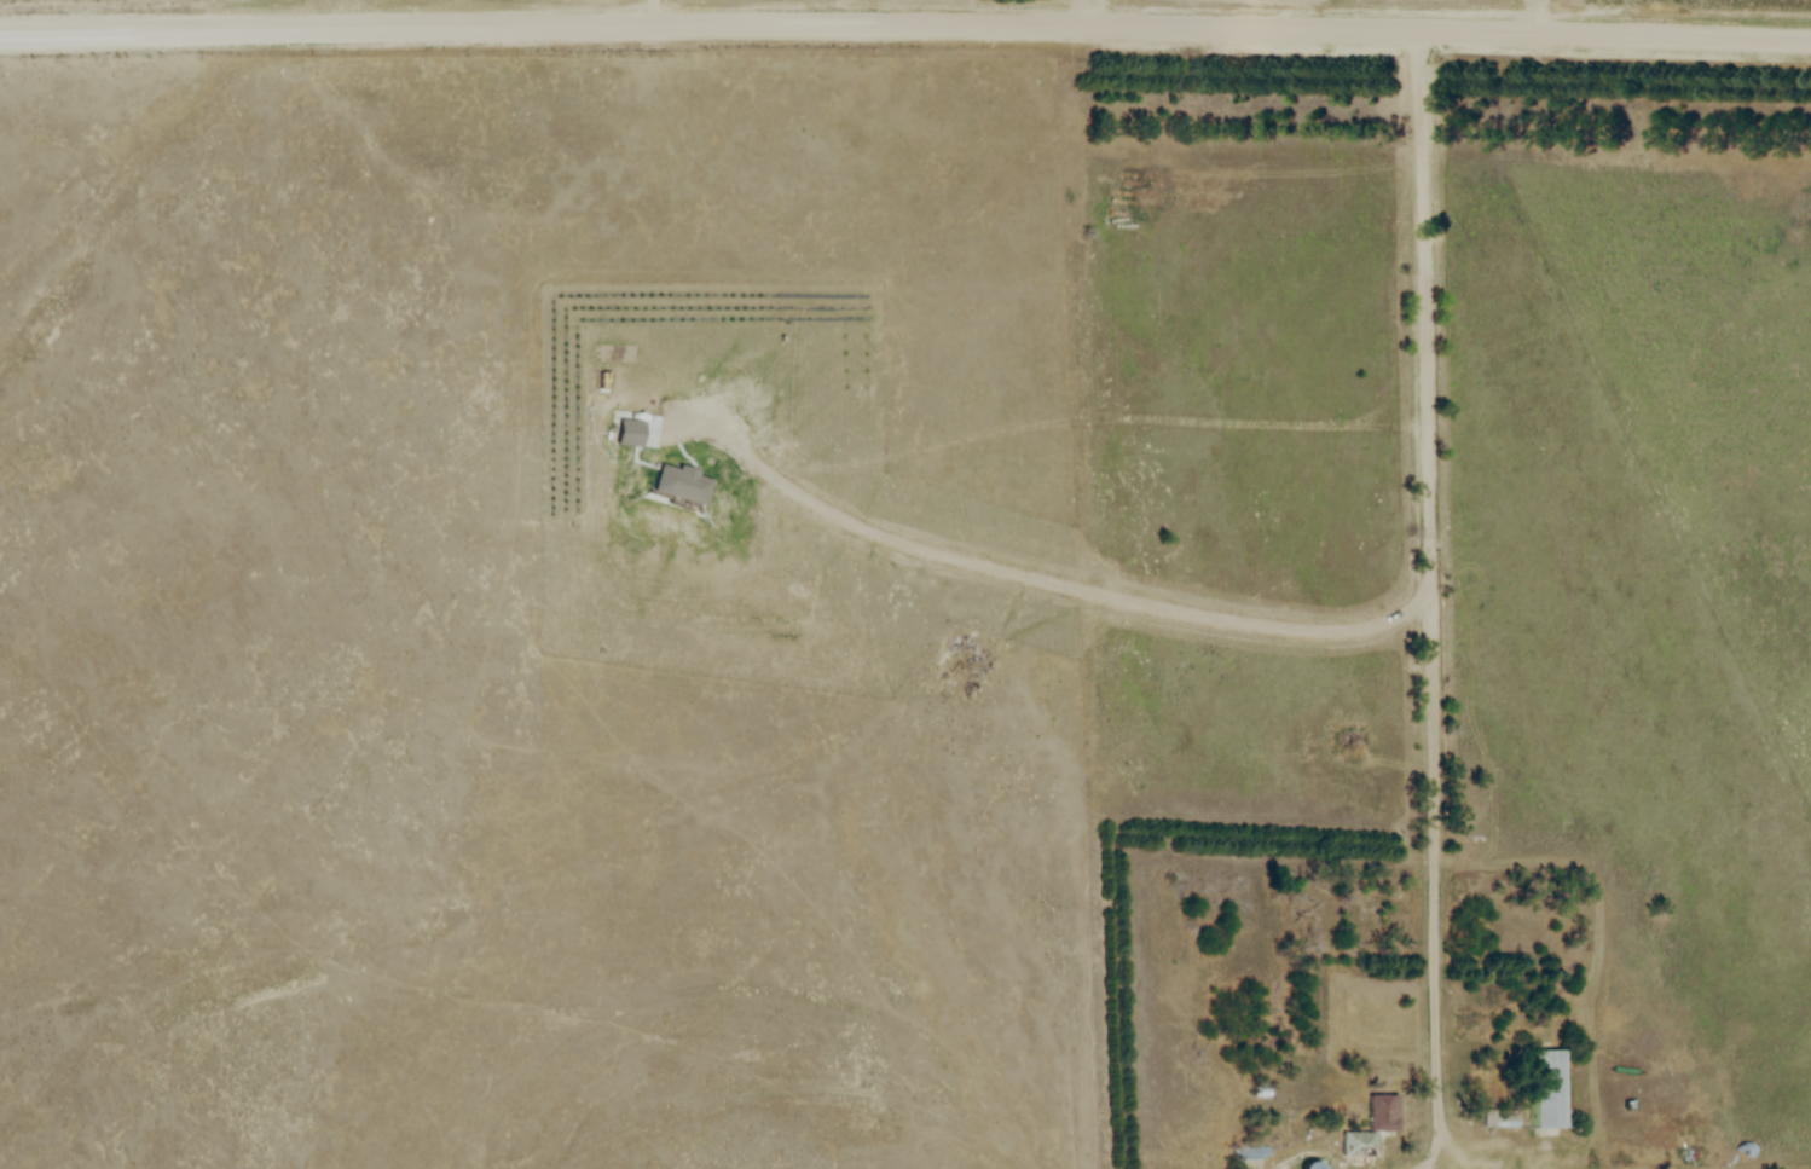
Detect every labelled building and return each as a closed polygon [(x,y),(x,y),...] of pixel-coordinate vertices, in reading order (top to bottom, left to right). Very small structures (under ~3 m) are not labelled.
[(1569,1051),(1532,1051),(1532,1129),(1570,1128),(1569,1051)] [(1369,1130),(1397,1130),(1397,1095),(1369,1095),(1369,1130)] [(1376,1133),(1343,1133),(1343,1156),(1376,1156),(1376,1133)] [(1236,1162),(1274,1162),(1274,1150),(1236,1150),(1236,1162)]
